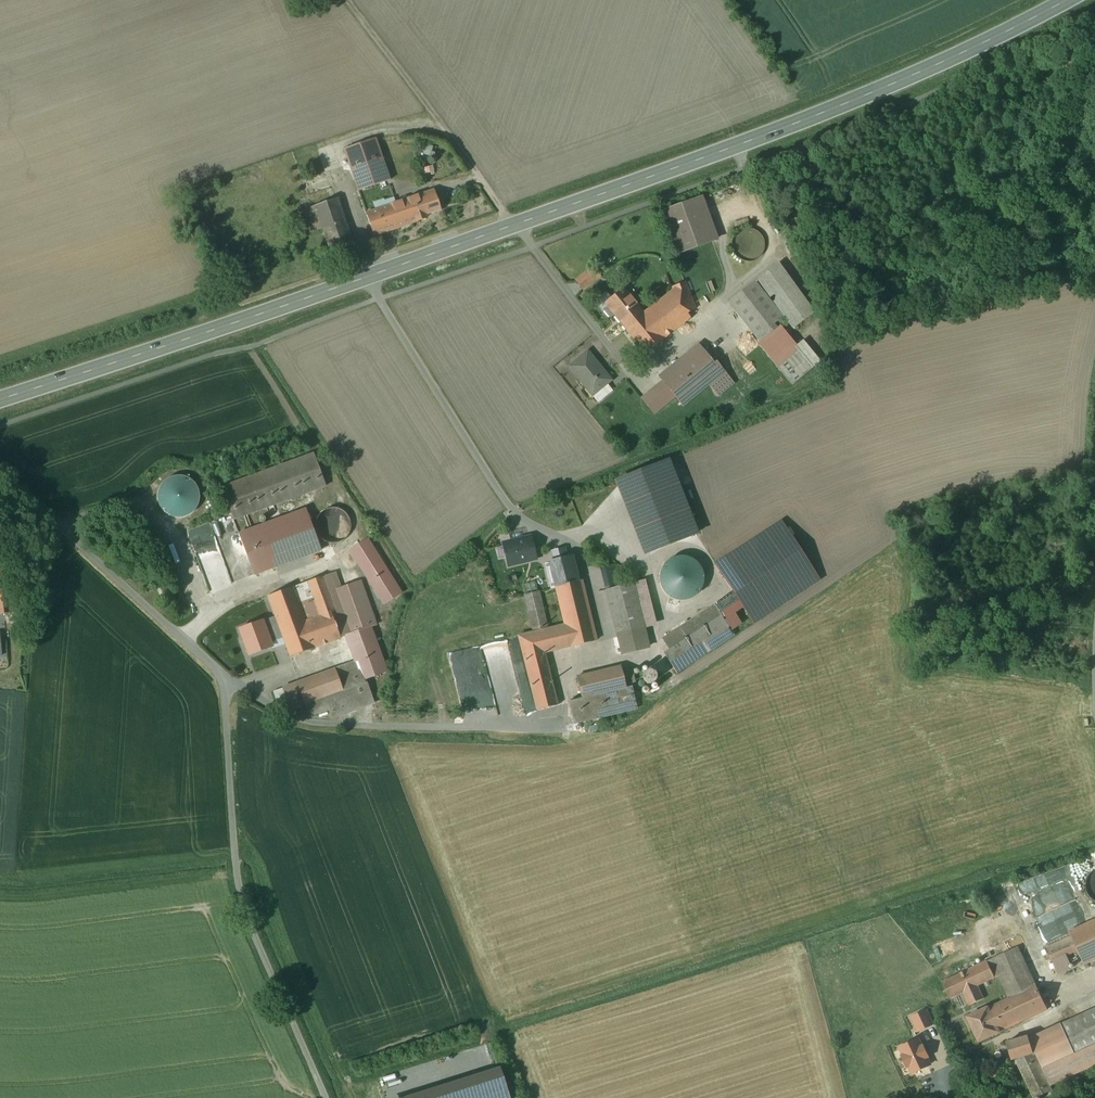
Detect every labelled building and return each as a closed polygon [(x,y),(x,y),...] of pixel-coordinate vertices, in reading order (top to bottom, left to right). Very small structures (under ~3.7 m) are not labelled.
[(375,138),(343,149),(358,190),(379,183),(379,184),(388,181),(389,180),(375,138)] [(409,197),(395,202),(388,181),(379,184),(379,183),(358,190),(374,236),(373,236),(374,236),(417,221),(409,198),(409,197)] [(409,198),(417,221),(426,218),(424,214),(440,209),(433,189),(409,198)] [(701,197),(660,212),(676,254),(716,239),(701,197)] [(337,198),(314,206),(332,257),(349,251),(334,209),(340,207),(337,198)] [(747,228),(743,229),(740,230),(738,232),(736,234),(735,235),(734,237),(733,239),(732,241),(732,243),(731,245),(732,247),(732,249),(732,250),(733,252),(734,254),(736,256),(737,257),(739,259),(741,260),(743,261),(746,261),(748,261),(751,261),(753,260),(755,260),(758,258),(760,256),(762,253),(763,251),(763,250),(764,249),(764,247),(764,245),(764,243),(764,241),(763,239),(762,236),(760,234),(759,233),(758,232),(756,231),(754,230),(753,229),(751,229),(747,228)] [(814,312),(779,264),(778,262),(756,279),(792,328),(814,312)] [(593,267),(575,280),(582,289),(600,276),(593,267)] [(643,312),(623,288),(604,303),(607,307),(604,310),(610,317),(613,314),(645,353),(664,338),(687,320),(682,313),(695,308),(685,281),(671,287),(672,290),(643,312)] [(782,318),(754,281),(728,301),(759,341),(774,329),(772,325),(782,318)] [(795,353),(774,329),(759,341),(757,343),(792,385),(809,371),(795,353)] [(697,344),(658,376),(662,381),(675,396),(683,405),(713,381),(722,392),(734,382),(717,361),(714,364),(697,344)] [(804,346),(795,353),(809,371),(818,363),(804,346)] [(610,380),(587,352),(569,367),(592,395),(610,380)] [(662,381),(641,398),(654,413),(675,396),(662,381)] [(314,453),(221,487),(233,519),(326,485),(314,453)] [(195,472),(159,483),(170,519),(205,508),(195,472)] [(329,508),(326,509),(323,510),(321,512),(319,514),(318,516),(317,518),(316,520),(316,521),(315,523),(315,526),(315,528),(316,530),(316,532),(318,535),(320,537),(321,539),(323,540),(325,541),(326,542),(328,542),(331,543),(333,543),(336,543),(339,542),(341,541),(343,539),(345,538),(347,536),(348,534),(349,533),(349,531),(350,529),(350,527),(350,525),(350,523),(350,522),(350,520),(349,519),(349,518),(347,515),(346,514),(345,512),(343,511),(341,510),(340,509),(338,508),(335,508),(332,508),(329,508)] [(306,509),(261,525),(277,566),(321,550),(306,509)] [(737,609),(665,654),(676,671),(821,579),(779,514),(706,560),(737,609)] [(261,525),(238,533),(254,574),(277,566),(261,525)] [(532,536),(503,543),(509,568),(538,562),(532,536)] [(0,545),(0,614),(22,611),(19,580),(18,580),(18,581),(8,582),(4,545),(0,545)] [(577,581),(571,556),(549,562),(555,587),(577,581)] [(676,557),(672,558),(670,558),(667,559),(665,561),(663,562),(662,564),(661,565),(659,567),(658,570),(657,572),(657,574),(657,577),(657,579),(657,581),(658,584),(659,586),(660,588),(662,590),(664,591),(665,593),(667,594),(669,595),(672,596),(675,596),(678,596),(680,596),(682,595),(685,594),(688,593),(690,591),(691,589),(693,586),(695,584),(695,581),(696,579),(696,576),(696,574),(695,572),(695,570),(694,568),(693,566),(690,563),(688,561),(686,560),(684,559),(682,558),(679,557),(676,557)] [(323,575),(306,581),(313,598),(319,615),(331,611),(331,612),(336,610),(336,609),(323,575)] [(359,580),(335,589),(342,607),(336,609),(336,610),(331,612),(332,615),(343,611),(350,633),(375,625),(372,616),(382,612),(369,577),(359,580)] [(555,587),(564,624),(547,629),(533,632),(518,636),(536,710),(558,705),(545,653),(596,640),(581,580),(577,581),(555,587)] [(306,581),(292,586),(298,603),(313,598),(306,581)] [(633,583),(605,589),(616,632),(643,625),(633,583)] [(292,586),(267,596),(282,638),(289,656),(314,647),(340,638),(332,615),(331,612),(331,611),(319,615),(305,620),(298,603),(292,586)] [(538,591),(524,594),(533,632),(547,629),(538,591)] [(261,621),(240,629),(249,654),(271,646),(269,642),(282,638),(275,616),(262,621),(261,621)] [(645,634),(631,637),(636,656),(650,653),(645,634)] [(385,668),(373,635),(357,640),(359,645),(365,643),(377,674),(385,671),(385,668)] [(631,637),(614,642),(619,661),(636,656),(631,637)] [(377,674),(365,643),(359,645),(351,648),(356,661),(362,680),(363,679),(377,674)] [(343,691),(304,705),(308,715),(328,708),(330,716),(371,702),(363,679),(362,680),(356,661),(335,669),(343,691)] [(621,666),(576,677),(582,698),(582,699),(626,688),(624,680),(621,666)] [(343,691),(335,669),(296,683),(304,705),(343,691)] [(652,671),(651,670),(649,670),(647,670),(645,671),(644,672),(643,673),(642,675),(642,677),(642,678),(642,679),(643,681),(644,682),(645,682),(646,683),(648,684),(649,684),(650,684),(652,683),(653,682),(654,682),(655,680),(655,679),(656,677),(655,675),(655,674),(655,673),(654,672),(652,671)] [(626,688),(582,699),(582,698),(568,701),(573,723),(636,708),(631,687),(636,686),(634,678),(624,680),(626,688)] [(296,683),(282,688),(290,710),(304,705),(296,683)] [(282,688),(273,691),(277,704),(290,710),(282,688)] [(1091,871),(1090,873),(1087,876),(1086,879),(1085,882),(1085,885),(1085,887),(1086,891),(1087,894),(1089,897),(1092,899),(1094,901),(1094,869),(1091,871)] [(1069,932),(1071,936),(1077,950),(1080,956),(1094,949),(1094,920),(1069,932)] [(1071,936),(1046,947),(1052,960),(1077,950),(1071,936)] [(947,939),(937,943),(942,958),(953,954),(947,939)] [(1035,985),(1017,946),(987,960),(994,977),(997,976),(1009,998),(988,1007),(987,1006),(967,1016),(978,1041),(999,1031),(1047,1009),(1036,985),(1035,985)] [(1080,956),(1083,962),(1094,957),(1094,949),(1080,956)] [(987,960),(942,981),(950,998),(963,992),(969,1004),(983,997),(976,985),(994,977),(987,960)] [(931,1008),(913,1016),(919,1032),(937,1024),(931,1008)] [(1060,1024),(1060,1025),(1074,1054),(1094,1045),(1094,1008),(1060,1024)] [(1029,1039),(1043,1068),(1050,1085),(1094,1064),(1094,1045),(1074,1054),(1060,1025),(1029,1039)] [(1027,1035),(1006,1042),(1011,1059),(1014,1058),(1032,1053),(1027,1035)] [(902,1045),(912,1074),(937,1065),(929,1043),(925,1044),(923,1038),(902,1045)] [(1050,1090),(1032,1053),(1014,1058),(1033,1097),(1050,1090)] [(389,1097),(507,1097),(493,1066),(389,1097)]
